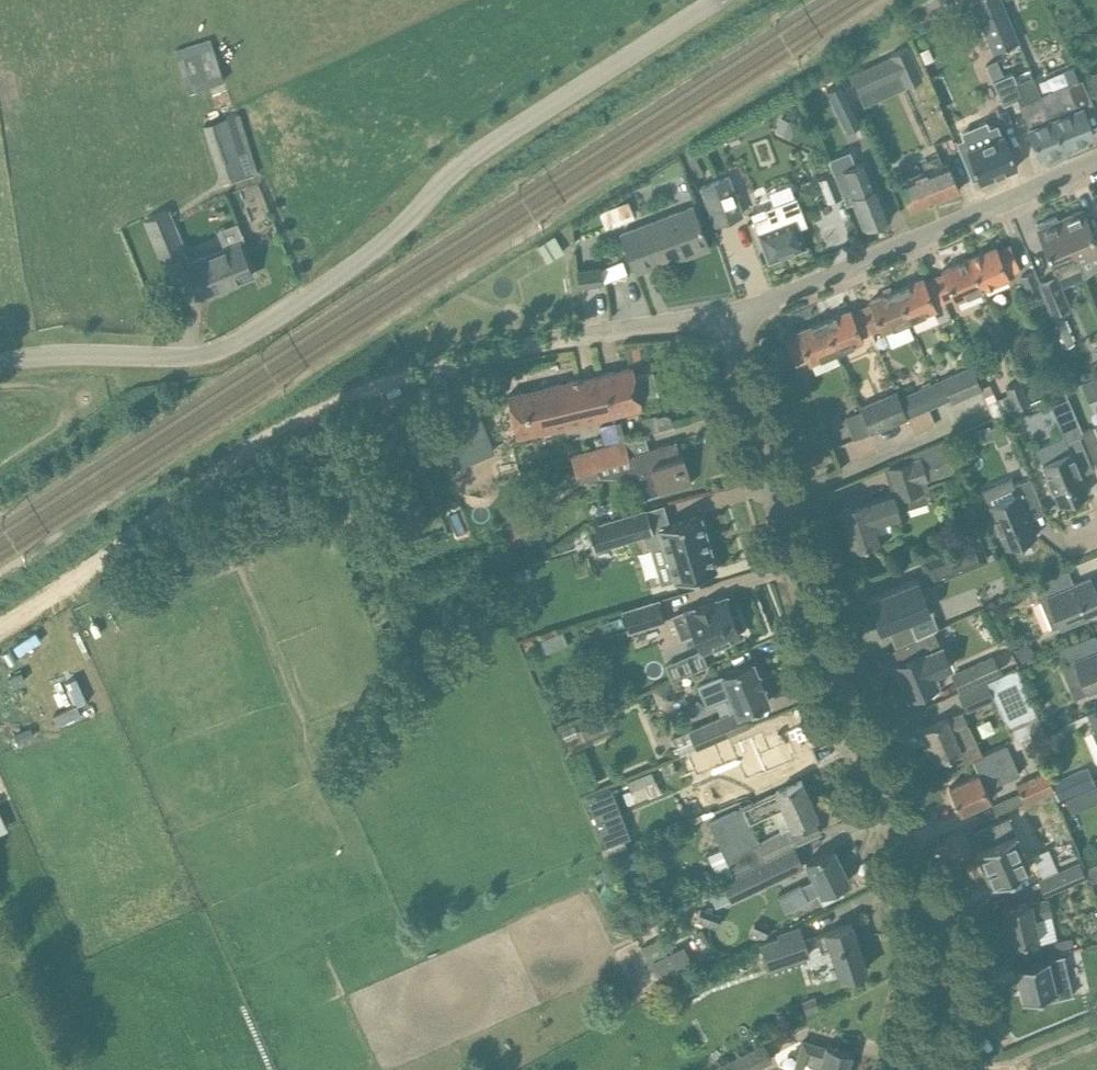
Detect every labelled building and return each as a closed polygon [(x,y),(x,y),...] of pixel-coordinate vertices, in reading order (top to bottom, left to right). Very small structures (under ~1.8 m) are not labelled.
[(993,50),(1018,40),(1002,0),(973,0),(993,50)] [(223,80),(210,37),(174,48),(188,91),(223,80)] [(851,73),(859,91),(899,73),(905,85),(923,77),(909,45),(889,53),(890,56),(851,73)] [(1069,83),(1041,94),(1063,147),(1094,134),(1083,107),(1093,102),(1077,64),(1063,69),(1069,83)] [(1013,71),(994,79),(1004,104),(1017,98),(1040,156),(1063,147),(1041,94),(1033,75),(1017,81),(1013,71)] [(842,81),(827,88),(846,130),(862,122),(842,81)] [(249,166),(233,114),(203,123),(221,176),(249,166)] [(964,136),(955,140),(973,179),(979,176),(981,180),(995,174),(996,175),(1007,171),(1006,169),(1017,164),(1003,131),(1001,132),(996,122),(988,125),(985,120),(961,130),(964,136)] [(943,162),(939,154),(922,161),(925,169),(899,180),(911,209),(959,189),(948,160),(943,162)] [(851,194),(864,227),(891,217),(867,158),(841,169),(851,194)] [(833,173),(820,178),(828,200),(841,195),(833,173)] [(729,174),(701,184),(715,223),(743,213),(729,174)] [(807,223),(796,195),(770,204),(773,211),(753,219),(769,260),(806,246),(798,227),(807,223)] [(691,255),(709,248),(693,205),(621,232),(635,269),(653,263),(653,264),(689,250),(691,255)] [(185,248),(168,207),(146,216),(163,258),(185,248)] [(1082,208),(1060,218),(1084,276),(1086,276),(1096,268),(1096,243),(1082,208)] [(1055,215),(1039,222),(1041,226),(1038,227),(1055,269),(1052,270),(1056,279),(1041,286),(1066,346),(1075,342),(1063,314),(1070,311),(1068,306),(1070,305),(1062,286),(1084,276),(1060,218),(1057,219),(1055,215)] [(555,236),(539,246),(547,259),(563,250),(555,236)] [(252,274),(239,239),(188,260),(202,294),(252,274)] [(996,245),(968,257),(981,287),(1009,276),(1007,271),(1019,266),(1010,244),(998,249),(996,245)] [(981,287),(968,257),(942,268),(943,273),(934,277),(943,299),(953,294),(954,299),(981,287)] [(602,282),(600,266),(577,268),(579,285),(602,282)] [(1033,269),(1021,274),(1031,297),(1043,291),(1033,269)] [(943,299),(934,277),(925,280),(923,276),(896,288),(909,318),(936,307),(934,302),(943,299)] [(909,318),(896,288),(869,300),(871,304),(861,308),(870,330),(879,326),(881,330),(909,318)] [(870,330),(861,308),(852,312),(850,307),(823,319),(835,350),(863,338),(861,334),(870,330)] [(835,350),(823,319),(796,331),(798,335),(786,340),(795,362),(807,357),(809,361),(835,350)] [(982,389),(972,364),(941,377),(942,378),(951,398),(952,401),(982,389)] [(527,390),(508,394),(517,436),(603,416),(604,423),(614,420),(613,415),(626,412),(624,406),(641,403),(639,396),(656,392),(651,371),(647,372),(646,371),(635,374),(633,365),(543,386),(543,387),(527,391),(527,390)] [(1084,379),(1089,394),(1096,391),(1096,374),(1096,372),(1084,379)] [(951,398),(942,378),(899,396),(908,416),(915,433),(936,424),(929,407),(951,398)] [(1030,402),(1021,380),(1005,387),(1008,394),(988,402),(994,417),(1030,402)] [(899,396),(897,390),(859,406),(861,409),(871,431),(908,416),(899,396)] [(475,406),(434,422),(446,450),(459,444),(464,457),(492,446),(475,406)] [(871,431),(861,409),(845,416),(854,438),(871,431)] [(393,418),(364,428),(400,530),(430,520),(393,418)] [(989,424),(978,428),(983,441),(994,436),(989,424)] [(1081,430),(1092,456),(1096,454),(1096,424),(1081,430)] [(1064,435),(1036,447),(1059,503),(1088,491),(1077,466),(1089,460),(1079,435),(1066,440),(1064,435)] [(626,439),(571,454),(578,482),(600,475),(597,465),(631,456),(631,454),(626,439)] [(842,513),(837,514),(841,528),(846,526),(852,547),(873,540),(878,539),(876,534),(873,523),(888,519),(899,515),(898,512),(905,510),(909,501),(928,495),(924,481),(955,471),(947,446),(944,439),(910,454),(911,458),(912,459),(910,459),(910,461),(914,474),(892,481),(896,493),(891,494),(866,503),(865,501),(861,502),(840,508),(842,513)] [(631,456),(643,496),(692,482),(683,452),(674,455),(670,442),(631,454),(631,456)] [(1041,503),(1030,477),(1013,484),(1010,475),(979,488),(985,504),(998,533),(1000,532),(1006,547),(1036,534),(1026,510),(1041,503)] [(533,503),(495,524),(506,543),(544,522),(533,503)] [(667,524),(666,522),(653,526),(652,526),(652,525),(646,507),(645,508),(641,509),(589,525),(589,524),(587,525),(595,549),(596,549),(596,548),(643,534),(647,546),(662,541),(673,581),(675,580),(717,568),(701,514),(667,524)] [(922,558),(931,582),(987,559),(978,536),(922,558)] [(1090,573),(1096,570),(1096,554),(1083,560),(1090,573)] [(1060,628),(1075,622),(1073,619),(1096,610),(1096,594),(1090,577),(1065,587),(1059,572),(1033,583),(1039,598),(1046,595),(1060,628)] [(888,589),(868,597),(881,629),(901,621),(909,618),(910,618),(916,615),(929,610),(917,577),(896,585),(888,589)] [(673,615),(681,636),(693,631),(700,649),(720,641),(741,633),(739,629),(743,624),(740,614),(733,613),(726,596),(715,601),(714,599),(694,608),(693,606),(673,615)] [(664,617),(659,601),(624,611),(628,627),(664,617)] [(918,635),(893,647),(899,662),(895,664),(909,697),(937,685),(937,684),(944,681),(940,670),(951,664),(943,644),(941,645),(934,628),(918,635)] [(1087,693),(1096,688),(1096,650),(1092,652),(1086,637),(1060,648),(1067,664),(1074,661),(1087,693)] [(1023,660),(1035,650),(1027,641),(1015,651),(1023,660)] [(953,674),(960,690),(1001,671),(1002,674),(1012,670),(1008,661),(999,666),(994,655),(953,674)] [(721,674),(698,684),(707,706),(725,698),(732,715),(769,701),(762,684),(763,684),(759,673),(758,673),(752,661),(721,674)] [(995,698),(1012,738),(1030,731),(1042,725),(1017,667),(1012,670),(1002,674),(987,680),(988,681),(958,695),(966,711),(995,698)] [(671,678),(652,686),(660,706),(679,698),(671,678)] [(1087,712),(1094,729),(1096,728),(1096,708),(1087,712)] [(965,760),(972,757),(980,754),(962,712),(947,719),(946,717),(923,728),(937,760),(961,750),(965,760)] [(732,732),(724,714),(672,735),(673,738),(680,754),(724,736),(732,732)] [(31,726),(15,733),(19,741),(34,734),(31,726)] [(572,727),(562,731),(565,739),(575,735),(572,727)] [(750,742),(744,727),(732,732),(724,736),(730,750),(737,747),(742,759),(758,753),(766,772),(794,760),(780,729),(753,740),(753,741),(750,742)] [(1034,740),(1030,731),(1012,738),(1017,748),(1034,740)] [(949,786),(960,812),(991,798),(986,787),(1019,773),(1006,742),(980,754),(972,757),(979,773),(949,786)] [(1088,766),(1051,781),(1054,789),(1059,800),(1065,797),(1092,786),(1096,785),(1088,766)] [(692,792),(703,813),(747,791),(736,769),(692,792)] [(1053,789),(1046,770),(1016,783),(1019,789),(992,801),(997,813),(1053,789)] [(818,815),(802,779),(776,791),(707,819),(720,847),(707,853),(720,880),(722,880),(793,845),(786,829),(757,842),(748,821),(782,807),(791,827),(800,823),(801,825),(805,823),(804,821),(818,815)] [(1065,797),(1071,812),(1096,801),(1096,798),(1092,786),(1065,797)] [(1056,798),(1043,803),(1056,837),(1069,832),(1056,798)] [(1009,817),(974,832),(980,846),(976,848),(991,883),(1031,865),(1009,817)] [(803,864),(793,845),(722,880),(731,899),(803,864)] [(849,880),(833,847),(806,860),(814,878),(792,888),(799,902),(817,893),(822,903),(844,893),(840,884),(849,880)] [(1039,878),(1046,893),(1086,875),(1079,859),(1039,878)] [(1009,941),(1010,943),(1039,936),(1035,917),(1053,913),(1049,898),(1032,903),(1031,900),(1001,907),(1005,923),(1002,924),(999,927),(1002,939),(1006,941),(1009,941)] [(700,908),(696,920),(716,927),(720,915),(700,908)] [(756,921),(749,935),(759,940),(766,938),(771,928),(756,921)] [(825,931),(825,932),(817,935),(822,949),(830,947),(840,976),(867,968),(852,922),(825,931)] [(810,955),(802,928),(759,942),(768,968),(810,955)] [(1071,936),(1053,940),(1055,949),(1073,944),(1071,936)] [(644,944),(658,981),(696,967),(685,940),(665,948),(661,938),(644,944)] [(1064,953),(1013,965),(1013,966),(1015,966),(1015,967),(1022,997),(1021,997),(1021,999),(1039,994),(1040,1000),(1039,1000),(1039,1001),(1074,993),(1064,953)] [(816,996),(802,1001),(807,1014),(820,1009),(816,996)] [(851,1051),(827,1044),(826,1046),(803,1039),(794,1069),(845,1069),(851,1051)] [(762,1042),(721,1062),(725,1069),(750,1069),(771,1059),(762,1042)]
